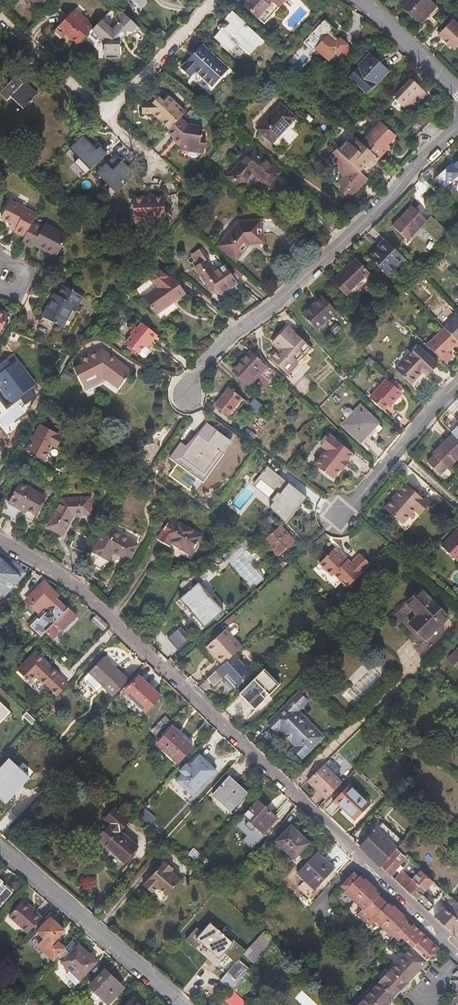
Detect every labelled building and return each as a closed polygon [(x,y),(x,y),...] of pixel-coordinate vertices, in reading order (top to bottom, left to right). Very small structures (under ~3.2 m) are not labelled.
[(40,10),(50,0),(29,0),(40,10)] [(288,0),(251,0),(245,7),(266,25),(283,5),(288,0)] [(429,0),(405,0),(402,4),(423,23),(437,8),(429,0)] [(142,30),(116,7),(94,30),(91,33),(99,41),(105,46),(104,59),(120,61),(124,45),(123,44),(131,34),(133,36),(136,36),(142,30)] [(265,42),(234,12),(226,21),(229,24),(226,27),(224,25),(220,24),(218,26),(219,29),(222,32),(216,38),(223,45),(222,47),(230,54),(239,45),(252,57),(265,42)] [(68,36),(79,46),(89,35),(91,33),(94,30),(88,24),(89,23),(81,16),(79,18),(74,13),(57,30),(65,38),(68,36)] [(456,52),(457,50),(457,24),(455,21),(440,37),(456,52)] [(144,32),(142,30),(136,36),(132,40),(134,42),(144,32)] [(91,33),(89,35),(97,43),(99,41),(91,33)] [(337,44),(329,37),(317,50),(329,61),(336,54),(339,57),(348,46),(341,39),(337,44)] [(189,79),(197,71),(213,86),(228,70),(203,47),(180,72),(189,79)] [(389,71),(371,55),(351,78),(370,94),(389,71)] [(17,77),(16,78),(16,79),(10,86),(4,80),(0,84),(0,93),(9,101),(12,98),(25,109),(38,95),(27,84),(26,85),(17,77)] [(427,94),(411,79),(394,98),(410,112),(416,105),(414,103),(418,98),(421,101),(427,94)] [(347,83),(343,87),(347,91),(350,94),(354,90),(347,83)] [(430,96),(427,94),(421,101),(423,103),(430,96)] [(157,116),(172,131),(183,118),(187,113),(171,99),(166,104),(160,99),(155,105),(143,107),(144,117),(157,116)] [(296,119),(281,105),(259,131),(273,144),(296,119)] [(416,105),(410,112),(412,114),(419,107),(416,105)] [(172,131),(171,132),(178,138),(180,137),(184,142),(184,151),(201,154),(202,152),(206,152),(209,139),(206,139),(206,137),(203,136),(204,129),(190,125),(183,118),(172,131)] [(381,124),(363,144),(379,159),(384,153),(382,150),(388,144),(395,136),(381,124)] [(83,135),(71,147),(81,156),(76,161),(89,173),(109,152),(100,143),(97,147),(83,135)] [(363,144),(359,140),(353,146),(350,142),(339,152),(354,167),(361,173),(366,167),(369,169),(379,159),(363,144)] [(382,150),(384,153),(391,146),(388,144),(382,150)] [(280,174),(253,150),(230,178),(241,188),(253,174),(268,187),(280,174)] [(113,167),(122,160),(117,153),(108,160),(113,167)] [(114,169),(106,162),(98,171),(119,192),(130,180),(124,175),(131,168),(122,160),(114,169)] [(435,182),(447,194),(457,183),(457,160),(435,182)] [(353,196),(368,180),(361,173),(354,167),(338,185),(350,198),(353,195),(353,196)] [(336,187),(348,200),(350,198),(338,185),(336,187)] [(433,188),(422,199),(432,208),(443,198),(433,188)] [(165,218),(165,198),(134,198),(135,219),(165,218)] [(16,232),(27,237),(35,222),(36,219),(39,214),(12,201),(3,219),(14,225),(19,227),(16,232)] [(428,221),(413,207),(394,227),(408,241),(428,221)] [(219,247),(237,261),(252,244),(264,243),(262,221),(239,223),(219,247)] [(27,237),(24,243),(34,248),(36,245),(58,257),(69,236),(47,224),(45,228),(37,223),(35,222),(27,237)] [(389,276),(405,259),(386,241),(370,258),(389,276)] [(213,292),(218,289),(222,295),(239,284),(230,270),(227,272),(225,268),(221,270),(219,268),(214,271),(208,262),(210,261),(202,249),(193,256),(199,265),(196,267),(201,275),(202,273),(209,283),(208,285),(213,292)] [(333,282),(347,296),(371,273),(357,259),(333,282)] [(174,277),(172,279),(158,268),(149,279),(160,288),(146,297),(158,314),(186,294),(174,277)] [(84,295),(63,285),(58,296),(55,294),(44,318),(64,328),(72,311),(76,312),(78,312),(80,307),(79,306),(84,295)] [(318,330),(337,312),(322,297),(303,315),(318,330)] [(0,310),(0,336),(10,315),(0,310)] [(445,329),(457,342),(457,316),(445,329)] [(150,347),(158,336),(144,325),(139,331),(137,330),(132,338),(133,339),(128,347),(140,356),(148,345),(150,347)] [(289,327),(277,340),(284,346),(280,351),(273,358),(290,374),(312,349),(289,327)] [(406,338),(410,333),(404,327),(400,331),(406,338)] [(446,363),(453,357),(449,353),(457,344),(457,342),(445,329),(428,346),(446,363)] [(284,346),(277,340),(274,344),(280,351),(284,346)] [(438,366),(420,347),(397,370),(412,385),(425,372),(429,376),(438,366)] [(315,351),(312,349),(290,374),(293,377),(307,362),(305,361),(315,351)] [(252,384),(261,374),(268,366),(252,351),(234,372),(245,381),(247,379),(252,384)] [(133,372),(117,361),(114,364),(107,359),(101,361),(99,358),(76,370),(85,387),(105,377),(121,389),(133,372)] [(5,404),(34,386),(18,360),(0,372),(0,397),(5,404)] [(272,384),(279,376),(268,366),(261,374),(272,384)] [(74,377),(68,373),(64,379),(70,383),(74,377)] [(401,392),(404,388),(391,376),(387,379),(401,392)] [(396,396),(401,392),(387,379),(375,391),(376,392),(371,398),(383,409),(388,403),(391,405),(398,398),(396,396)] [(229,417),(230,417),(244,401),(244,400),(231,389),(225,396),(222,400),(217,406),(229,417)] [(244,401),(230,417),(238,424),(252,408),(244,401)] [(356,437),(368,425),(372,420),(360,409),(355,415),(350,411),(348,411),(346,410),(343,413),(344,415),(344,417),(349,421),(344,427),(356,437)] [(372,420),(368,425),(379,434),(383,429),(372,420)] [(216,431),(206,424),(173,461),(203,483),(224,454),(220,451),(205,474),(182,458),(197,436),(207,443),(216,431)] [(60,436),(42,427),(36,438),(34,436),(32,439),(34,441),(29,451),(47,460),(54,446),(57,448),(63,436),(61,435),(60,436)] [(225,455),(233,443),(216,431),(207,443),(197,436),(182,458),(205,474),(220,451),(225,455)] [(334,479),(342,469),(350,459),(355,453),(330,435),(322,446),(328,450),(317,466),(334,479)] [(434,454),(435,456),(448,469),(449,469),(457,460),(457,439),(454,435),(434,454)] [(448,469),(435,456),(429,462),(441,476),(448,469)] [(350,459),(342,469),(344,470),(352,461),(350,459)] [(251,485),(288,519),(308,498),(270,464),(251,485)] [(3,500),(0,506),(0,514),(21,525),(24,518),(34,523),(48,497),(22,483),(11,503),(3,500)] [(406,483),(382,505),(401,526),(425,504),(406,483)] [(93,516),(91,498),(64,500),(49,527),(63,535),(74,517),(93,516)] [(208,540),(173,518),(160,539),(195,561),(208,540)] [(130,560),(138,546),(108,529),(88,563),(103,571),(114,551),(130,560)] [(294,542),(283,529),(267,542),(278,555),(294,542)] [(444,546),(454,556),(455,555),(457,558),(457,557),(457,532),(444,546)] [(80,535),(73,549),(85,555),(93,542),(80,535)] [(336,573),(349,587),(372,564),(362,555),(353,563),(346,556),(345,558),(340,553),(335,549),(322,562),(335,575),(336,573)] [(226,563),(219,556),(212,561),(216,566),(220,567),(226,563)] [(264,576),(246,556),(236,565),(254,585),(264,576)] [(4,588),(9,592),(26,575),(20,569),(16,573),(11,568),(0,558),(0,592),(4,588)] [(15,563),(11,568),(16,573),(20,569),(15,563)] [(188,572),(180,586),(188,594),(180,601),(205,629),(224,611),(200,584),(203,580),(197,572),(188,572)] [(50,623),(58,622),(69,609),(58,599),(59,597),(45,582),(26,601),(39,613),(45,607),(49,610),(48,614),(50,623)] [(2,599),(9,592),(4,588),(0,592),(0,597),(2,599)] [(449,618),(422,590),(408,604),(420,615),(411,624),(428,640),(449,618)] [(326,610),(331,605),(327,600),(322,606),(326,610)] [(58,622),(46,634),(53,640),(63,631),(64,632),(77,617),(75,614),(76,613),(71,607),(69,609),(58,622)] [(104,631),(108,626),(95,613),(90,618),(104,631)] [(343,625),(347,620),(342,615),(338,620),(343,625)] [(181,626),(170,636),(180,648),(191,638),(181,626)] [(208,647),(224,665),(237,654),(243,648),(226,630),(208,647)] [(169,638),(163,644),(173,653),(179,647),(169,638)] [(49,687),(58,696),(68,686),(59,677),(60,676),(36,653),(19,670),(32,683),(37,677),(48,688),(49,687)] [(224,665),(209,679),(211,681),(215,686),(222,680),(224,677),(228,681),(236,690),(255,673),(237,654),(224,665)] [(114,696),(129,681),(116,669),(115,669),(103,658),(89,673),(114,696)] [(266,670),(240,694),(256,710),(281,685),(266,670)] [(162,698),(140,677),(126,692),(147,713),(162,698)] [(209,679),(199,688),(201,690),(211,681),(209,679)] [(228,681),(225,683),(223,685),(231,694),(236,690),(228,681)] [(299,711),(308,701),(299,693),(268,724),(277,733),(280,730),(296,746),(294,749),(303,759),(325,737),(299,711)] [(12,710),(0,699),(0,723),(12,710)] [(178,763),(189,751),(181,743),(184,739),(173,729),(159,745),(178,763)] [(181,743),(189,751),(193,747),(184,739),(181,743)] [(342,753),(357,768),(362,763),(347,747),(342,753)] [(216,770),(197,753),(174,778),(192,795),(197,791),(199,793),(204,788),(202,785),(216,770)] [(395,760),(402,766),(408,760),(402,753),(395,760)] [(7,803),(32,776),(10,756),(0,767),(0,796),(7,803)] [(310,780),(328,799),(341,785),(334,778),(338,773),(339,771),(329,761),(310,780)] [(247,794),(230,777),(214,795),(232,811),(247,794)] [(371,804),(351,786),(336,802),(356,820),(371,804)] [(264,833),(277,819),(258,801),(245,816),(264,833)] [(131,822),(115,808),(105,820),(111,825),(98,840),(125,863),(139,847),(122,832),(131,822)] [(139,816),(142,819),(149,812),(146,809),(139,816)] [(180,821),(175,817),(167,827),(171,831),(180,821)] [(374,832),(361,847),(382,866),(397,849),(403,841),(383,823),(380,826),(377,824),(371,830),(374,832)] [(296,859),(310,844),(292,826),(278,842),(296,859)] [(397,849),(382,866),(392,875),(404,859),(406,857),(397,849)] [(194,859),(199,854),(194,850),(189,855),(194,859)] [(335,870),(317,853),(299,873),(315,890),(335,870)] [(153,874),(149,878),(143,885),(152,892),(157,886),(167,895),(181,879),(171,871),(173,868),(164,860),(153,874)] [(404,866),(406,868),(412,862),(409,860),(407,862),(404,866)] [(406,868),(396,880),(400,883),(405,888),(414,879),(427,891),(434,883),(421,871),(412,862),(406,868)] [(395,996),(396,997),(439,950),(413,926),(411,928),(407,924),(407,923),(403,920),(405,918),(393,907),(392,908),(388,905),(387,905),(379,897),(379,896),(375,893),(377,891),(365,880),(364,882),(360,878),(359,878),(354,874),(347,881),(402,932),(405,929),(415,938),(413,940),(418,945),(416,948),(414,946),(412,948),(380,982),(381,982),(395,996)] [(13,893),(3,884),(4,882),(0,879),(0,908),(13,893)] [(414,879),(405,888),(430,912),(435,906),(423,895),(427,891),(414,879)] [(402,932),(347,881),(342,887),(347,891),(345,893),(364,912),(366,910),(375,918),(373,920),(392,939),(394,937),(399,941),(402,939),(412,948),(414,946),(416,948),(418,945),(413,940),(415,938),(405,929),(402,932)] [(448,904),(452,899),(448,895),(443,900),(448,904)] [(452,899),(448,904),(436,917),(457,937),(457,905),(452,899)] [(29,934),(42,919),(36,914),(32,911),(33,909),(24,900),(10,916),(29,934)] [(39,946),(55,961),(58,958),(68,947),(58,938),(65,931),(52,918),(38,932),(45,939),(39,946)] [(232,989),(276,941),(266,932),(222,979),(232,989)] [(79,946),(74,941),(68,947),(58,958),(63,963),(79,946)] [(79,946),(63,963),(71,971),(80,980),(96,962),(79,946)] [(76,984),(80,980),(71,971),(67,976),(76,984)] [(109,1004),(124,989),(107,971),(91,987),(109,1004)] [(395,996),(381,982),(360,1004),(387,1004),(395,996)] [(232,989),(224,998),(231,1004),(250,1004),(232,989)]
